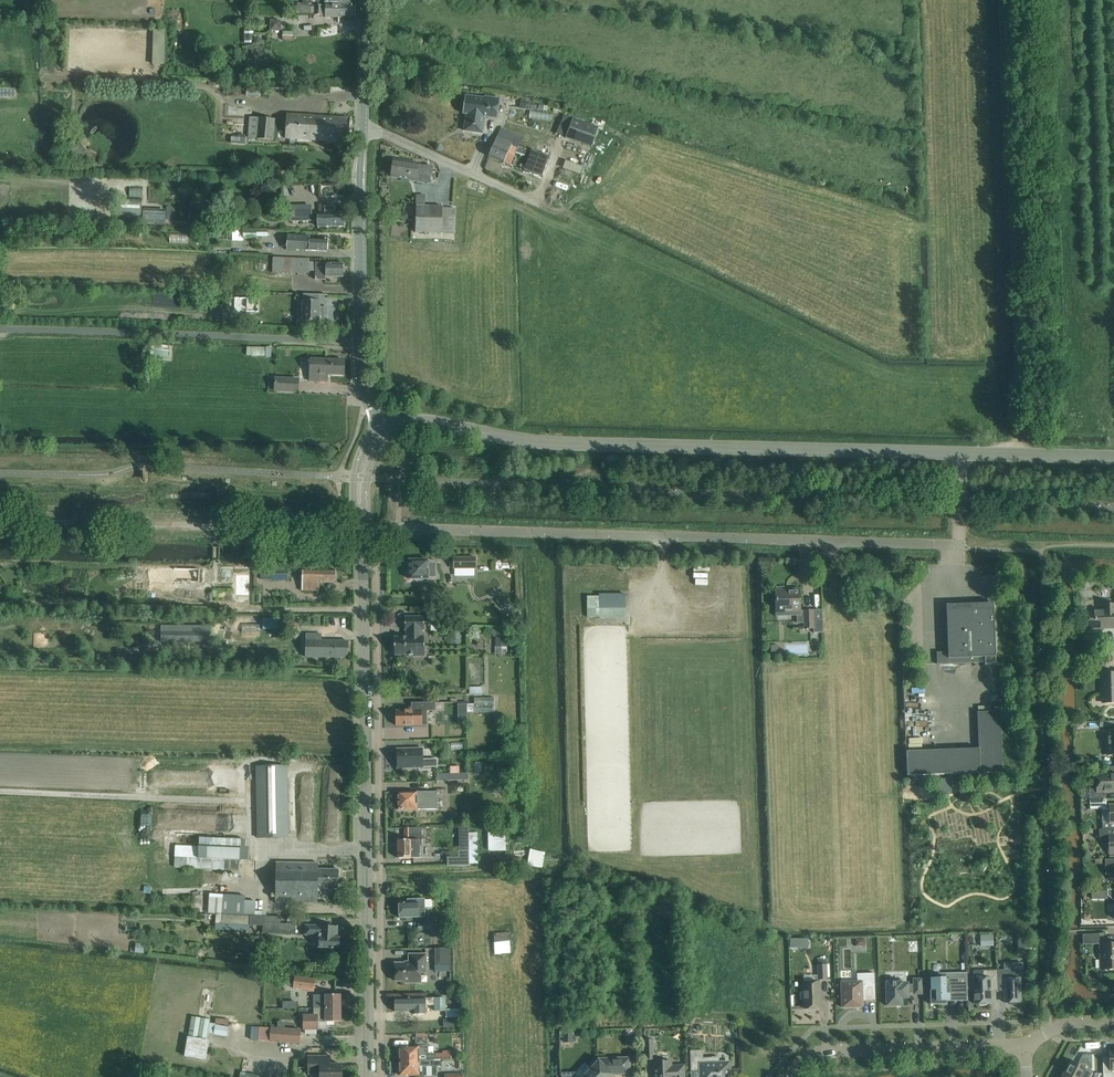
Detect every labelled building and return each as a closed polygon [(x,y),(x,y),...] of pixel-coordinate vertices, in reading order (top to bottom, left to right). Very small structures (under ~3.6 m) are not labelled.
[(356,4),(339,4),(339,9),(325,8),(325,17),(340,17),(340,16),(356,17),(356,4)] [(270,21),(270,31),(281,31),(281,21),(270,21)] [(283,32),(283,39),(294,40),(294,32),(283,32)] [(260,89),(248,89),(248,98),(260,98),(260,89)] [(484,99),(476,97),(465,96),(463,108),(467,108),(464,131),(483,133),(485,117),(497,118),(500,99),(484,97),(484,99)] [(521,101),(520,109),(529,110),(530,102),(521,101)] [(289,114),(287,138),(326,141),(338,141),(349,142),(351,118),(329,117),(289,114)] [(251,117),(249,139),(275,140),(276,119),(251,117)] [(573,121),(567,139),(591,147),(594,148),(598,137),(600,131),(598,130),(573,121)] [(506,128),(502,137),(519,144),(522,135),(506,128)] [(233,143),(249,144),(249,136),(234,135),(233,143)] [(510,166),(515,156),(517,149),(496,140),(489,157),(510,166)] [(524,171),(542,177),(549,156),(532,149),(524,171)] [(583,174),(586,166),(569,159),(566,168),(583,174)] [(430,183),(431,178),(432,167),(418,165),(419,163),(394,160),(391,177),(430,183)] [(416,195),(415,232),(426,233),(442,233),(454,233),(455,208),(443,208),(443,207),(427,206),(427,196),(416,195)] [(145,213),(144,204),(135,205),(135,214),(145,213)] [(311,206),(288,207),(288,217),(290,217),(291,222),(311,222),(317,222),(317,214),(318,214),(318,212),(311,213),(311,206)] [(318,214),(317,214),(317,222),(317,226),(325,226),(325,227),(334,227),(345,227),(344,213),(334,213),(334,207),(325,207),(325,214),(318,214)] [(145,213),(145,224),(167,225),(167,214),(145,213)] [(243,237),(243,240),(256,240),(256,238),(267,238),(268,231),(257,231),(243,230),(243,237)] [(287,235),(287,250),(316,251),(327,252),(328,240),(310,239),(310,236),(299,236),(287,235)] [(315,271),(315,279),(326,280),(326,277),(343,277),(344,264),(326,263),(316,263),(316,262),(309,262),(309,259),(283,257),(283,273),(309,274),(309,271),(315,271)] [(214,279),(214,288),(229,288),(229,279),(214,279)] [(319,296),(328,296),(328,295),(303,295),(303,301),(299,301),(298,301),(298,315),(298,314),(303,314),(302,322),(319,323),(319,327),(324,327),(324,328),(325,328),(325,311),(324,311),(324,312),(320,312),(320,302),(319,302),(319,296)] [(247,355),(266,356),(266,357),(271,357),(271,349),(267,349),(247,348),(247,355)] [(345,361),(311,359),(310,381),(327,382),(327,374),(344,375),(345,361)] [(298,392),(299,379),(275,378),(275,391),(298,392)] [(453,558),(453,569),(476,569),(476,558),(453,558)] [(429,579),(429,577),(435,577),(434,564),(428,564),(428,560),(410,560),(410,570),(408,571),(408,577),(410,578),(410,579),(429,579)] [(288,580),(288,579),(288,568),(272,568),(272,579),(272,581),(288,580)] [(164,569),(164,582),(174,583),(174,582),(174,576),(174,569),(164,569)] [(174,576),(174,582),(199,583),(199,569),(174,569),(174,576)] [(335,583),(336,570),(302,570),(302,591),(320,591),(320,583),(335,583)] [(236,594),(249,595),(249,575),(236,575),(236,592),(236,594)] [(800,589),(788,590),(784,590),(784,587),(776,588),(776,590),(775,590),(776,613),(801,612),(800,589)] [(600,598),(597,598),(597,607),(626,606),(626,592),(600,592),(600,598)] [(503,610),(508,605),(502,598),(497,602),(503,610)] [(983,604),(983,607),(969,607),(969,609),(959,610),(959,608),(958,608),(958,610),(947,610),(947,608),(948,634),(949,652),(937,653),(937,664),(972,663),(972,658),(985,657),(985,665),(996,665),(994,607),(993,604),(991,602),(988,601),(985,602),(983,604)] [(1085,618),(1085,629),(1104,629),(1104,626),(1113,626),(1113,606),(1101,606),(1102,611),(1085,612),(1085,618)] [(804,629),(814,628),(814,633),(823,633),(823,610),(804,611),(804,629)] [(424,617),(416,617),(405,617),(405,631),(409,630),(409,637),(394,637),(395,655),(415,655),(415,657),(425,657),(424,637),(423,637),(423,630),(424,630),(424,617)] [(294,631),(294,620),(278,619),(278,630),(294,631)] [(209,643),(210,626),(162,626),(162,642),(209,643)] [(493,629),(493,648),(507,648),(507,629),(493,629)] [(451,645),(460,645),(460,633),(451,633),(451,645)] [(348,641),(321,641),(322,634),(310,634),(306,634),(306,656),(337,658),(348,658),(348,641)] [(1102,696),(1104,696),(1104,704),(1113,703),(1113,673),(1101,674),(1102,696)] [(405,711),(396,711),(396,726),(427,725),(427,711),(435,710),(435,703),(412,703),(412,708),(405,709),(405,711)] [(1003,772),(1001,711),(978,712),(979,750),(907,753),(907,752),(906,752),(907,776),(1003,772)] [(437,759),(423,760),(423,749),(397,750),(397,757),(395,757),(395,765),(397,765),(397,768),(423,767),(437,766),(437,759)] [(276,766),(256,766),(258,838),(278,838),(289,838),(287,766),(276,766)] [(1106,799),(1106,792),(1113,792),(1113,774),(1096,775),(1096,789),(1089,789),(1089,800),(1106,799)] [(417,792),(398,792),(398,810),(438,809),(437,792),(421,792),(421,794),(417,794),(417,792)] [(1106,799),(1089,800),(1089,810),(1107,809),(1106,799)] [(221,827),(221,815),(199,815),(199,827),(221,827)] [(491,824),(492,846),(501,846),(500,824),(491,824)] [(398,859),(411,858),(413,858),(422,858),(422,828),(405,828),(405,840),(398,841),(398,859)] [(1113,853),(1113,829),(1102,829),(1101,829),(1101,836),(1108,836),(1109,853),(1113,853)] [(239,869),(240,846),(216,844),(216,834),(200,833),(198,867),(239,869)] [(458,857),(447,857),(447,866),(469,866),(469,850),(457,851),(458,857)] [(1104,859),(1105,875),(1113,875),(1113,859),(1104,859)] [(276,902),(306,904),(317,904),(318,889),(338,890),(339,870),(318,869),(318,863),(307,863),(277,861),(276,902)] [(216,912),(254,914),(255,899),(244,898),(244,895),(230,894),(230,899),(225,899),(225,893),(211,892),(210,910),(216,910),(216,912)] [(417,903),(417,899),(407,899),(408,902),(399,902),(399,918),(425,918),(424,903),(417,903)] [(254,914),(216,912),(216,924),(264,926),(264,922),(280,923),(280,918),(254,917),(254,914)] [(264,922),(264,926),(263,932),(295,934),(296,924),(280,923),(264,922)] [(320,948),(320,951),(327,951),(327,948),(331,948),(331,950),(334,950),(334,948),(339,949),(340,939),(337,938),(338,927),(320,926),(320,927),(306,926),(306,935),(317,935),(317,940),(320,940),(319,947),(320,948)] [(509,932),(492,933),(494,958),(504,958),(504,955),(511,955),(509,932)] [(1001,941),(1015,941),(1015,933),(1001,934),(1001,941)] [(1026,933),(1018,933),(1018,942),(1026,942),(1026,933)] [(981,945),(994,945),(994,935),(980,935),(981,945)] [(1100,944),(1101,970),(1113,970),(1113,944),(1100,944)] [(435,949),(435,966),(450,965),(449,948),(435,949)] [(426,954),(409,955),(409,963),(395,964),(395,981),(405,981),(405,983),(416,982),(416,972),(426,972),(426,954)] [(818,965),(819,980),(827,979),(826,965),(818,965)] [(1013,969),(997,970),(997,987),(1005,987),(1005,1003),(1008,1003),(1010,1005),(1016,1004),(1018,1003),(1021,1002),(1020,979),(1019,970),(1013,970),(1013,969)] [(982,971),(974,971),(974,979),(975,1004),(978,1004),(980,1006),(986,1005),(988,1004),(991,1004),(990,987),(997,987),(997,970),(982,971)] [(841,983),(842,1008),(863,1007),(863,1000),(876,1000),(875,973),(857,974),(858,983),(841,983)] [(930,973),(931,991),(930,991),(930,1005),(947,1005),(947,1002),(950,1001),(950,997),(967,997),(968,997),(967,973),(930,973)] [(316,980),(295,977),(294,980),(294,986),(293,988),(314,991),(316,980)] [(902,983),(886,983),(887,1006),(902,1006),(902,999),(909,998),(909,993),(914,993),(914,994),(922,994),(922,979),(914,980),(914,985),(908,985),(908,984),(902,984),(902,983)] [(820,1008),(819,982),(804,983),(805,1009),(820,1008)] [(441,988),(441,991),(443,994),(446,994),(449,992),(450,989),(447,986),(444,986),(441,988)] [(330,995),(313,995),(313,1009),(326,1008),(341,1008),(341,995),(330,995)] [(408,999),(395,999),(395,1012),(414,1011),(414,1010),(413,998),(410,999),(410,998),(408,998),(408,999)] [(435,998),(435,1006),(435,1011),(445,1011),(445,998),(435,998)] [(313,1015),(303,1015),(303,1030),(318,1029),(318,1022),(326,1022),(330,1022),(341,1022),(341,1008),(326,1008),(313,1009),(313,1015)] [(462,1009),(452,1009),(452,1018),(462,1018),(462,1009)] [(210,1017),(193,1015),(190,1034),(208,1037),(209,1031),(228,1034),(230,1025),(209,1022),(210,1017)] [(453,1018),(442,1019),(442,1028),(453,1027),(453,1018)] [(302,1031),(258,1027),(256,1039),(301,1043),(302,1031)] [(562,1031),(562,1042),(571,1042),(571,1031),(562,1031)] [(645,1060),(654,1060),(653,1040),(645,1040),(645,1060)] [(411,1047),(399,1047),(400,1061),(431,1062),(436,1062),(436,1055),(428,1055),(427,1046),(411,1047)] [(691,1061),(691,1072),(692,1072),(692,1069),(700,1069),(701,1076),(730,1076),(729,1063),(718,1063),(718,1058),(719,1058),(719,1057),(701,1058),(701,1051),(703,1051),(703,1050),(690,1051),(691,1061)] [(1109,1050),(1110,1063),(1103,1063),(1103,1076),(1113,1076),(1113,1050),(1109,1050)] [(1064,1073),(1071,1076),(1090,1076),(1092,1073),(1090,1072),(1092,1067),(1092,1054),(1083,1055),(1078,1065),(1071,1061),(1064,1073)] [(315,1057),(309,1057),(309,1074),(320,1074),(320,1076),(342,1076),(342,1065),(327,1065),(326,1057),(315,1057)] [(630,1058),(598,1059),(590,1067),(592,1069),(584,1076),(611,1076),(614,1075),(631,1074),(630,1058)] [(400,1067),(399,1068),(399,1073),(400,1074),(400,1076),(411,1075),(419,1075),(426,1075),(426,1067),(431,1067),(431,1062),(400,1061),(400,1067)] [(654,1076),(685,1076),(685,1070),(685,1065),(672,1066),(671,1062),(654,1062),(654,1076)]
